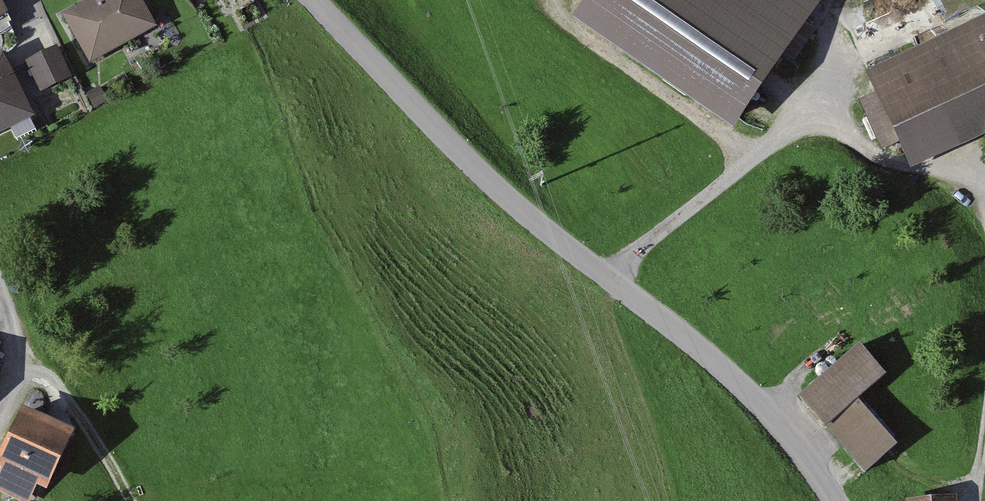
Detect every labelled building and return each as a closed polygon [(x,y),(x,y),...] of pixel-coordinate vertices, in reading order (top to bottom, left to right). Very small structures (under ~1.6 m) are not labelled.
[(0,0),(0,20),(8,16),(0,0)] [(63,16),(90,65),(157,28),(142,0),(92,0),(63,16)] [(225,18),(254,2),(253,0),(212,0),(225,18)] [(571,25),(734,134),(824,0),(587,0),(571,25)] [(866,72),(876,95),(860,104),(883,153),(900,147),(911,171),(984,137),(984,18),(866,72)] [(57,48),(25,63),(40,94),(72,78),(57,48)] [(0,57),(0,135),(35,118),(4,55),(0,57)] [(108,102),(100,87),(86,94),(94,110),(108,102)] [(886,377),(860,348),(799,402),(865,478),(897,450),(856,403),(886,377)] [(23,411),(0,458),(0,471),(1,472),(0,474),(0,495),(13,500),(33,500),(38,491),(47,496),(77,437),(23,411)]
